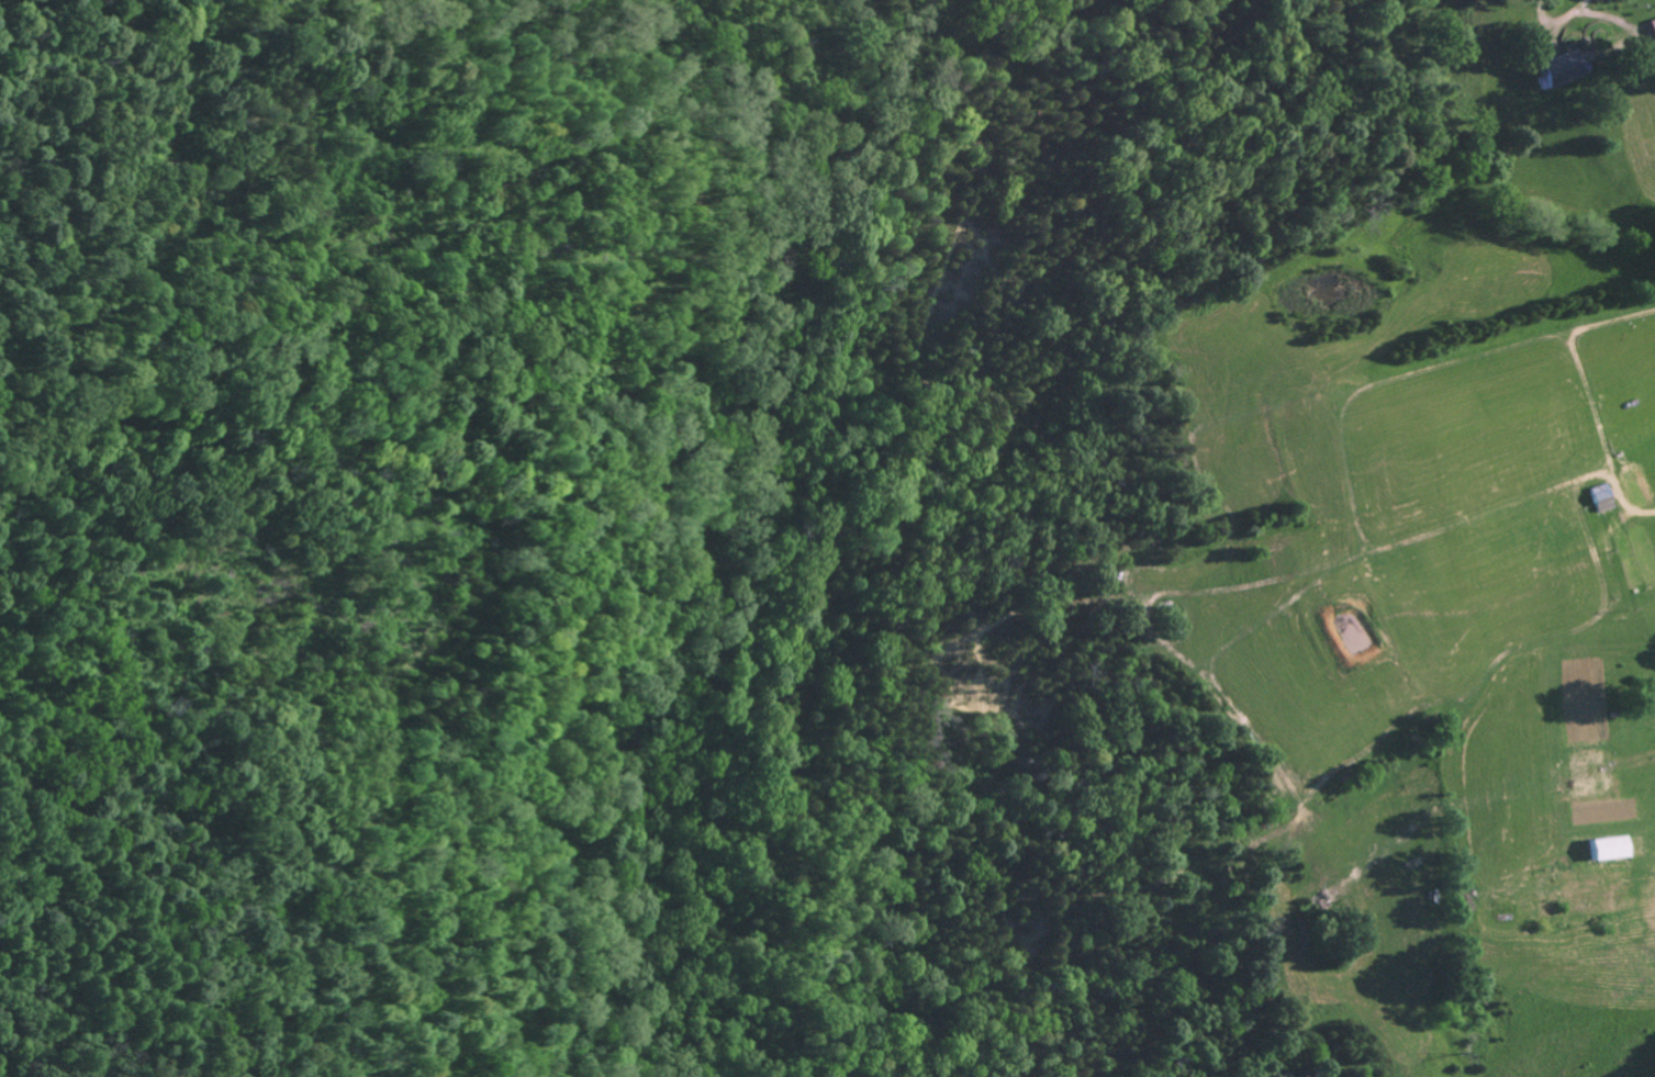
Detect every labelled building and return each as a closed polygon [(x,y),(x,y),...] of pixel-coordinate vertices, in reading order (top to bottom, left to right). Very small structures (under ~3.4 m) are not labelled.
[(1543,60),(1547,73),(1538,76),(1543,90),(1587,75),(1584,65),(1601,59),(1596,46),(1580,51),(1578,48),(1543,60)] [(1630,859),(1630,837),(1593,838),(1594,860),(1630,859)]
